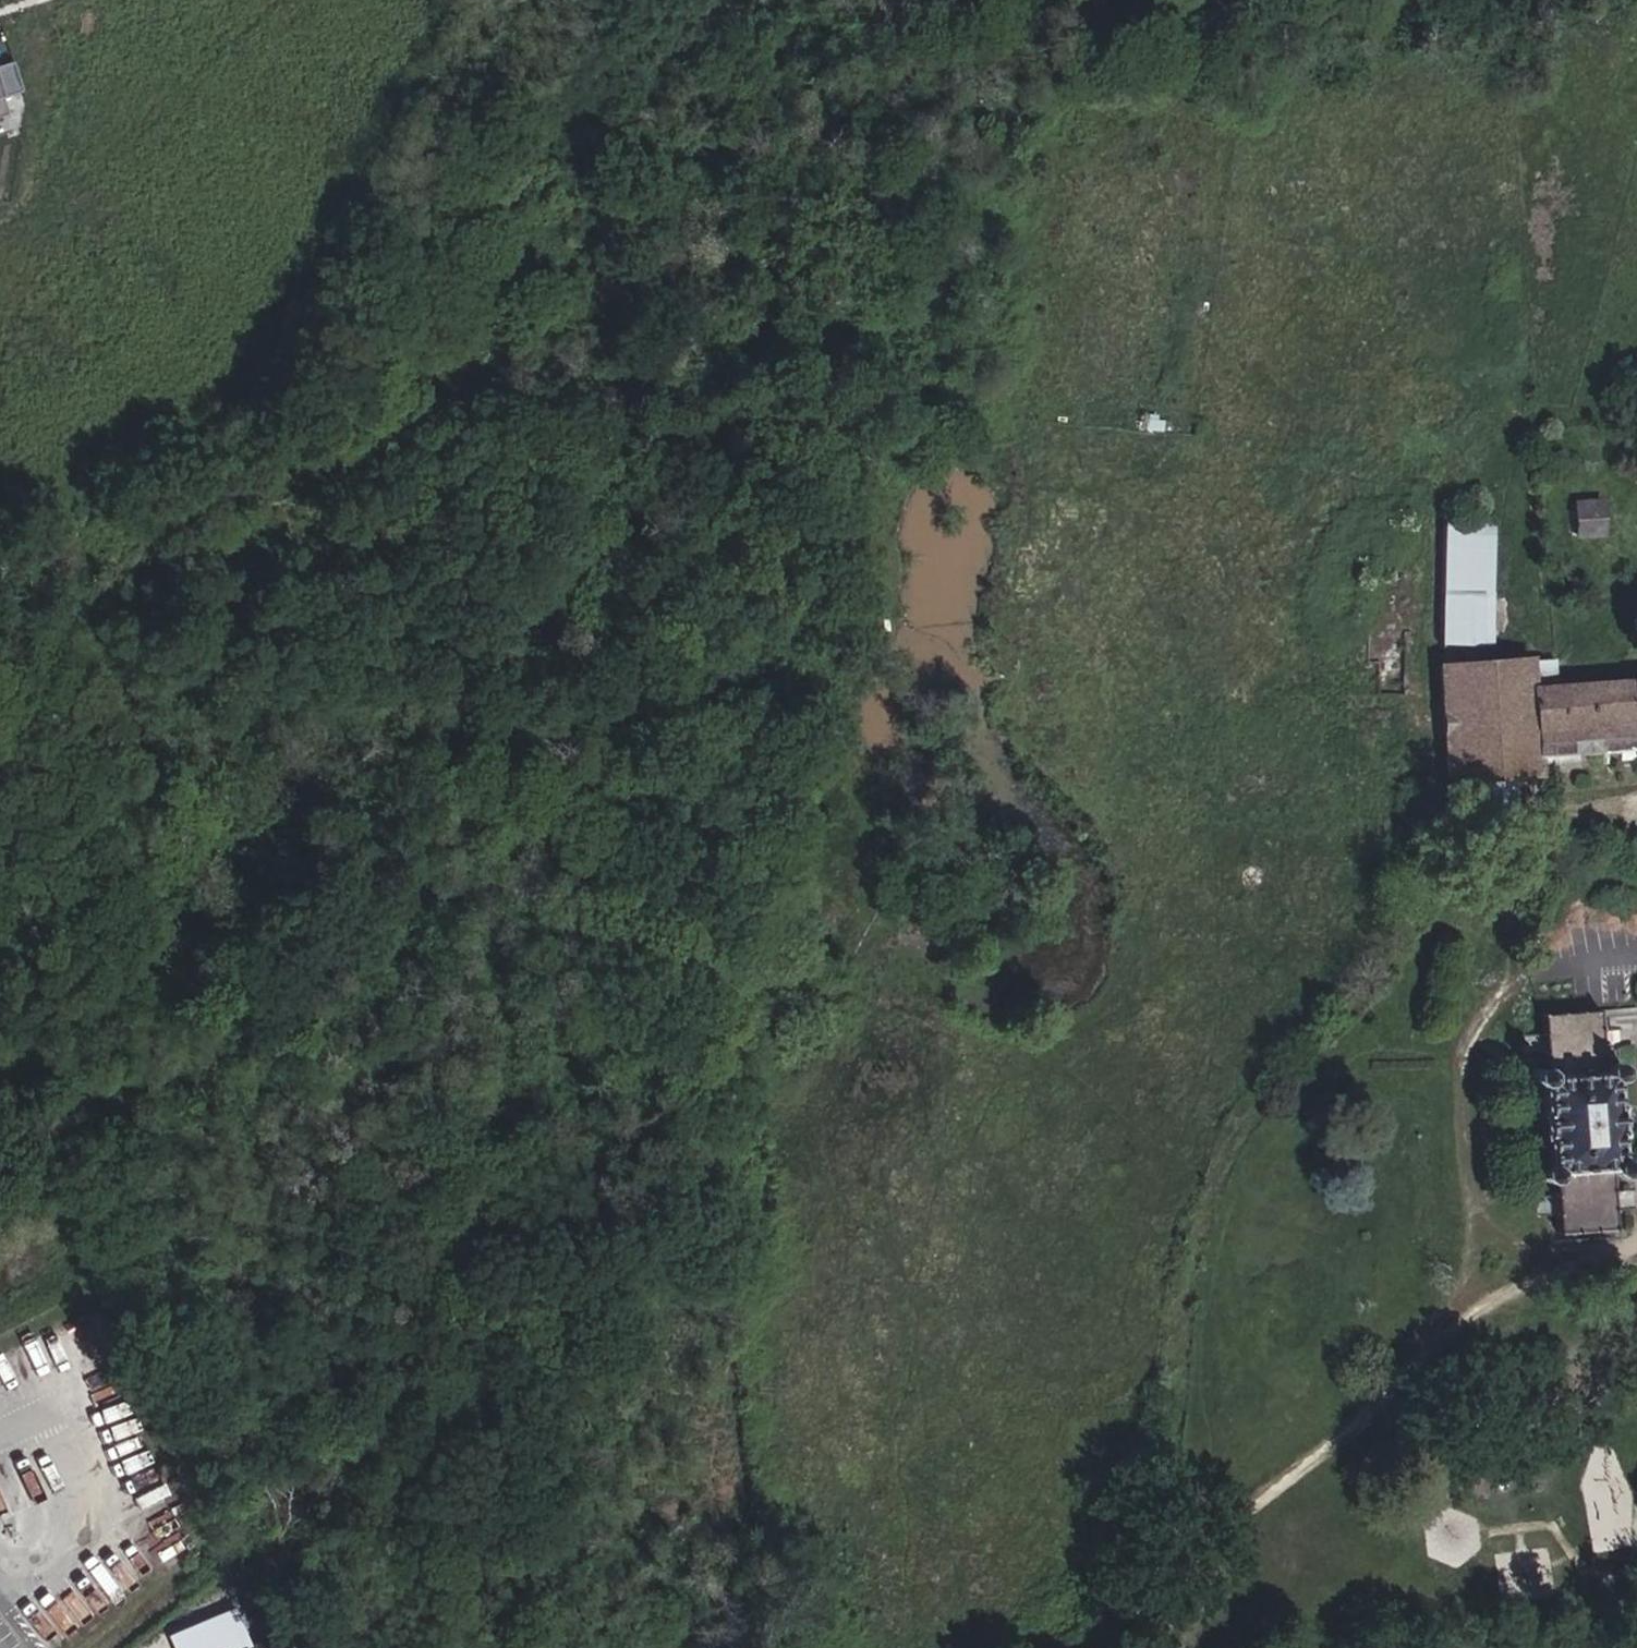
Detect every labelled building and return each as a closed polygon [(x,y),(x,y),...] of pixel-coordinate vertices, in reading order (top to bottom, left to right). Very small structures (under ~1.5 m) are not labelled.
[(15,86),(8,65),(0,68),(0,91),(15,86)] [(1604,535),(1601,501),(1576,503),(1578,536),(1604,535)] [(1481,644),(1484,525),(1442,524),(1439,644),(1481,644)] [(1555,686),(1531,687),(1530,662),(1529,660),(1439,667),(1445,780),(1476,778),(1509,776),(1538,774),(1536,755),(1636,748),(1635,724),(1636,724),(1636,682),(1555,686)] [(1555,686),(1554,660),(1530,662),(1531,687),(1555,686)] [(1511,799),(1509,776),(1476,778),(1478,802),(1511,799)] [(1602,1066),(1599,1010),(1541,1014),(1544,1070),(1541,1069),(1534,1069),(1530,1074),(1530,1081),(1536,1085),(1539,1086),(1541,1113),(1538,1114),(1540,1137),(1543,1137),(1545,1165),(1541,1166),(1537,1171),(1537,1177),(1543,1181),(1549,1181),(1553,1176),(1558,1234),(1615,1230),(1612,1173),(1615,1176),(1622,1176),(1626,1171),(1626,1164),(1621,1160),(1618,1160),(1615,1135),(1618,1135),(1616,1105),(1613,1105),(1611,1080),(1615,1079),(1619,1074),(1618,1068),(1614,1063),(1607,1064),(1602,1066)]
